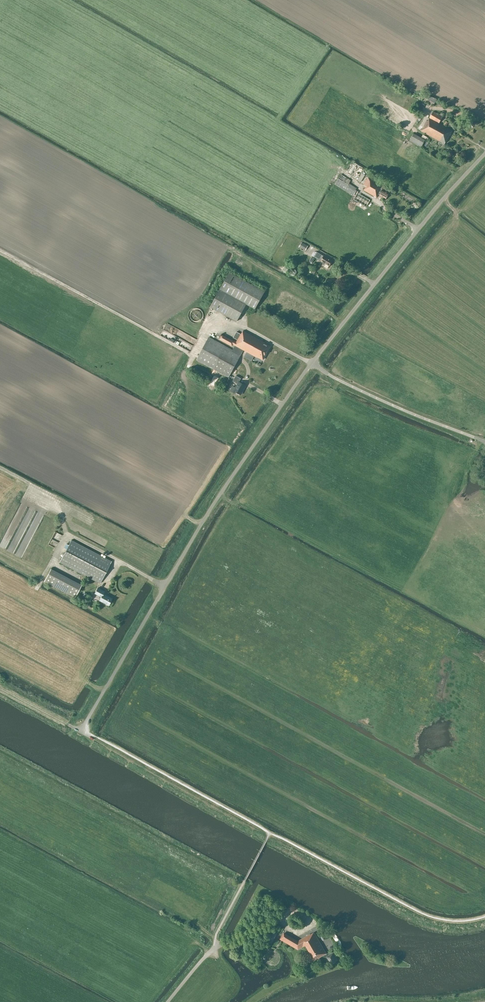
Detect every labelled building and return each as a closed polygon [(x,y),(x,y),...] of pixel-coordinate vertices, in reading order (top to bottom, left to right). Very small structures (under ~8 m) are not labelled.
[(436,99),(425,94),(424,98),(435,102),(436,99)] [(439,124),(443,117),(433,112),(428,120),(426,124),(425,123),(422,130),(421,129),(420,130),(421,131),(444,144),(452,131),(446,127),(447,126),(449,123),(446,121),(444,125),(445,125),(445,126),(439,124)] [(410,141),(421,147),(425,140),(414,134),(410,141)] [(358,165),(352,161),(345,171),(351,175),(358,165)] [(368,177),(368,176),(370,173),(365,170),(363,174),(362,173),(358,181),(361,182),(360,183),(366,187),(364,190),(376,197),(378,194),(386,199),(391,190),(368,177)] [(335,184),(353,195),(355,191),(356,190),(357,188),(349,183),(351,181),(341,174),(335,184)] [(355,191),(353,195),(351,198),(366,207),(369,208),(372,204),(369,202),(370,200),(358,192),(356,190),(355,191)] [(329,266),(332,261),(324,256),(316,252),(314,257),(329,266)] [(229,272),(219,290),(246,304),(255,309),(265,292),(229,272)] [(237,321),(246,304),(219,290),(210,307),(237,321)] [(161,334),(189,348),(191,343),(163,330),(161,334)] [(265,343),(243,331),(241,334),(236,332),(233,338),(236,339),(236,340),(235,341),(222,334),(220,339),(232,346),(233,344),(235,345),(233,350),(209,337),(197,360),(229,377),(243,350),(257,357),(263,360),(270,346),(265,344),(265,343)] [(241,395),(245,385),(239,382),(240,379),(236,376),(233,382),(238,384),(234,391),(241,395)] [(59,507),(62,500),(55,498),(53,505),(59,507)] [(78,509),(74,518),(89,524),(93,515),(78,509)] [(12,530),(6,528),(3,535),(9,538),(12,530)] [(58,540),(59,536),(57,536),(59,532),(54,530),(51,537),(58,540)] [(97,543),(105,546),(107,541),(99,537),(97,543)] [(111,561),(71,540),(60,562),(100,583),(111,561)] [(82,585),(51,568),(44,581),(75,598),(82,585)] [(105,591),(98,588),(95,594),(101,597),(99,601),(108,605),(112,599),(103,594),(105,591)] [(281,939),(298,949),(306,944),(311,952),(307,954),(311,961),(325,953),(314,933),(310,935),(310,934),(298,941),(284,933),(281,939)] [(335,960),(337,959),(333,952),(325,957),(329,963),(331,962),(331,963),(336,961),(335,960)]
